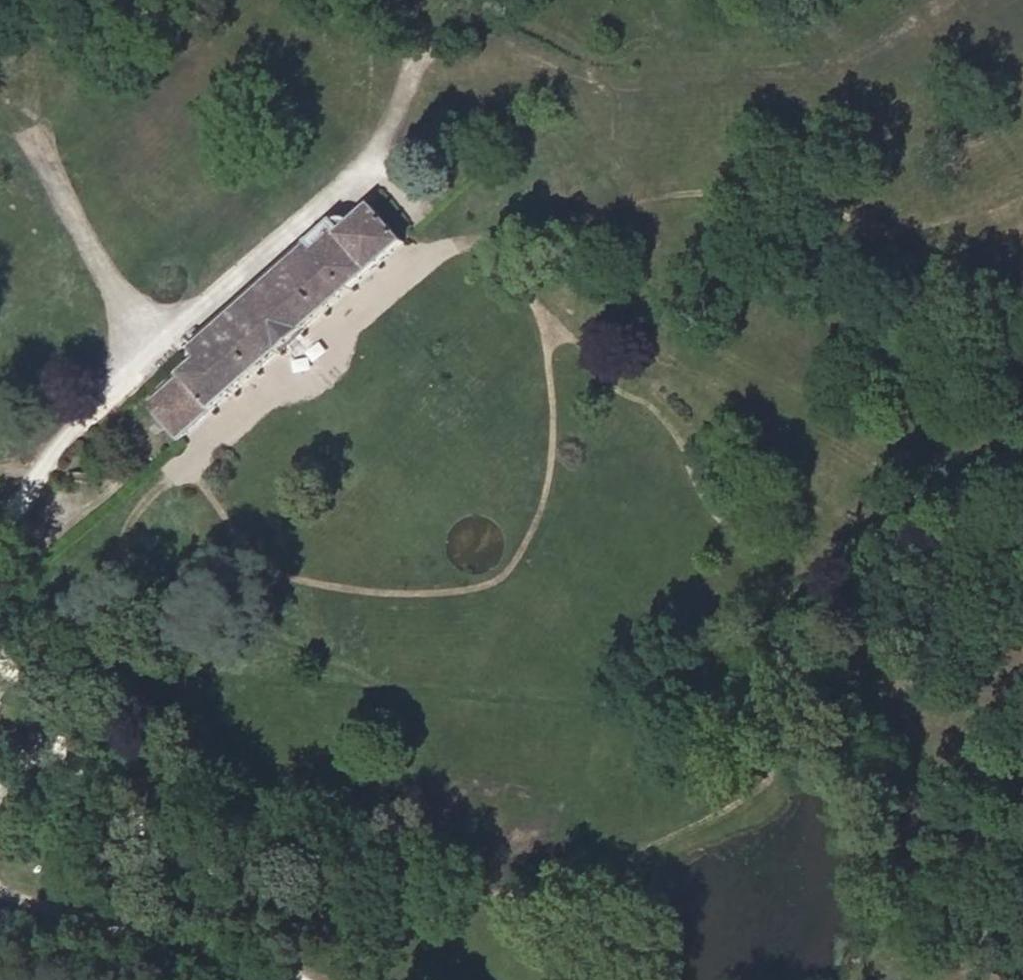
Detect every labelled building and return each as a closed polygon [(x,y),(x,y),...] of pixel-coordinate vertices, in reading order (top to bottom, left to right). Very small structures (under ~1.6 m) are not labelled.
[(161,419),(156,422),(165,431),(169,427),(181,441),(405,245),(374,207),(344,233),(337,225),(194,349),(202,359),(150,406),(161,419)] [(0,679),(0,699),(8,684),(0,679)]
